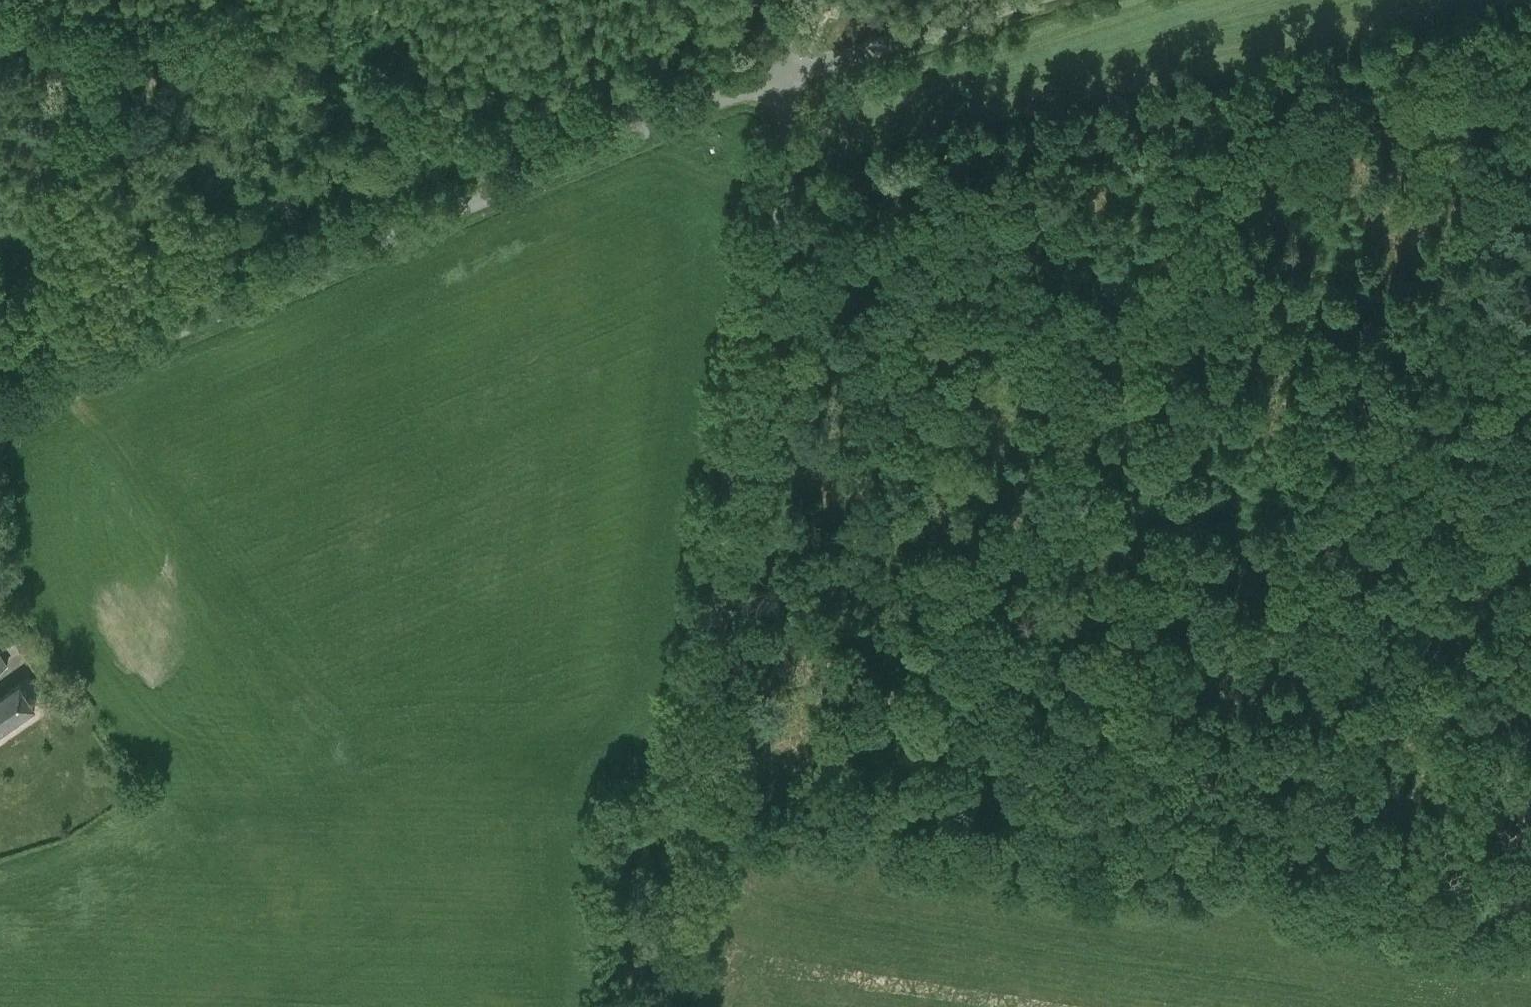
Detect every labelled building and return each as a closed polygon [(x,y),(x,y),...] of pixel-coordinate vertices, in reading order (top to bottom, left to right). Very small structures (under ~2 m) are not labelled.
[(35,706),(21,684),(0,699),(0,730),(35,706)]
